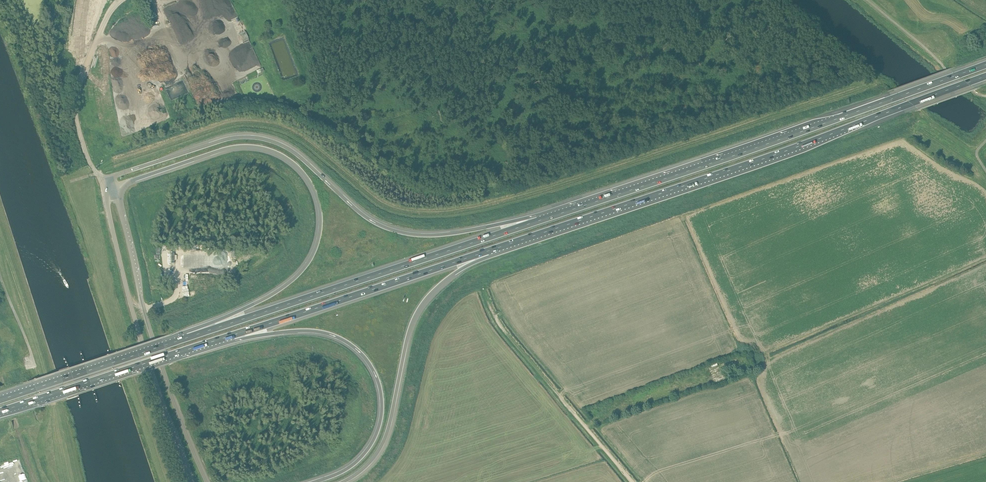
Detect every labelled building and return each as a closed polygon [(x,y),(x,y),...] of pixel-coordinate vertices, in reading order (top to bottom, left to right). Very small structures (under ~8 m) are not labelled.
[(157,16),(153,8),(148,10),(151,18),(157,16)] [(239,33),(244,42),(249,40),(245,31),(239,33)]
